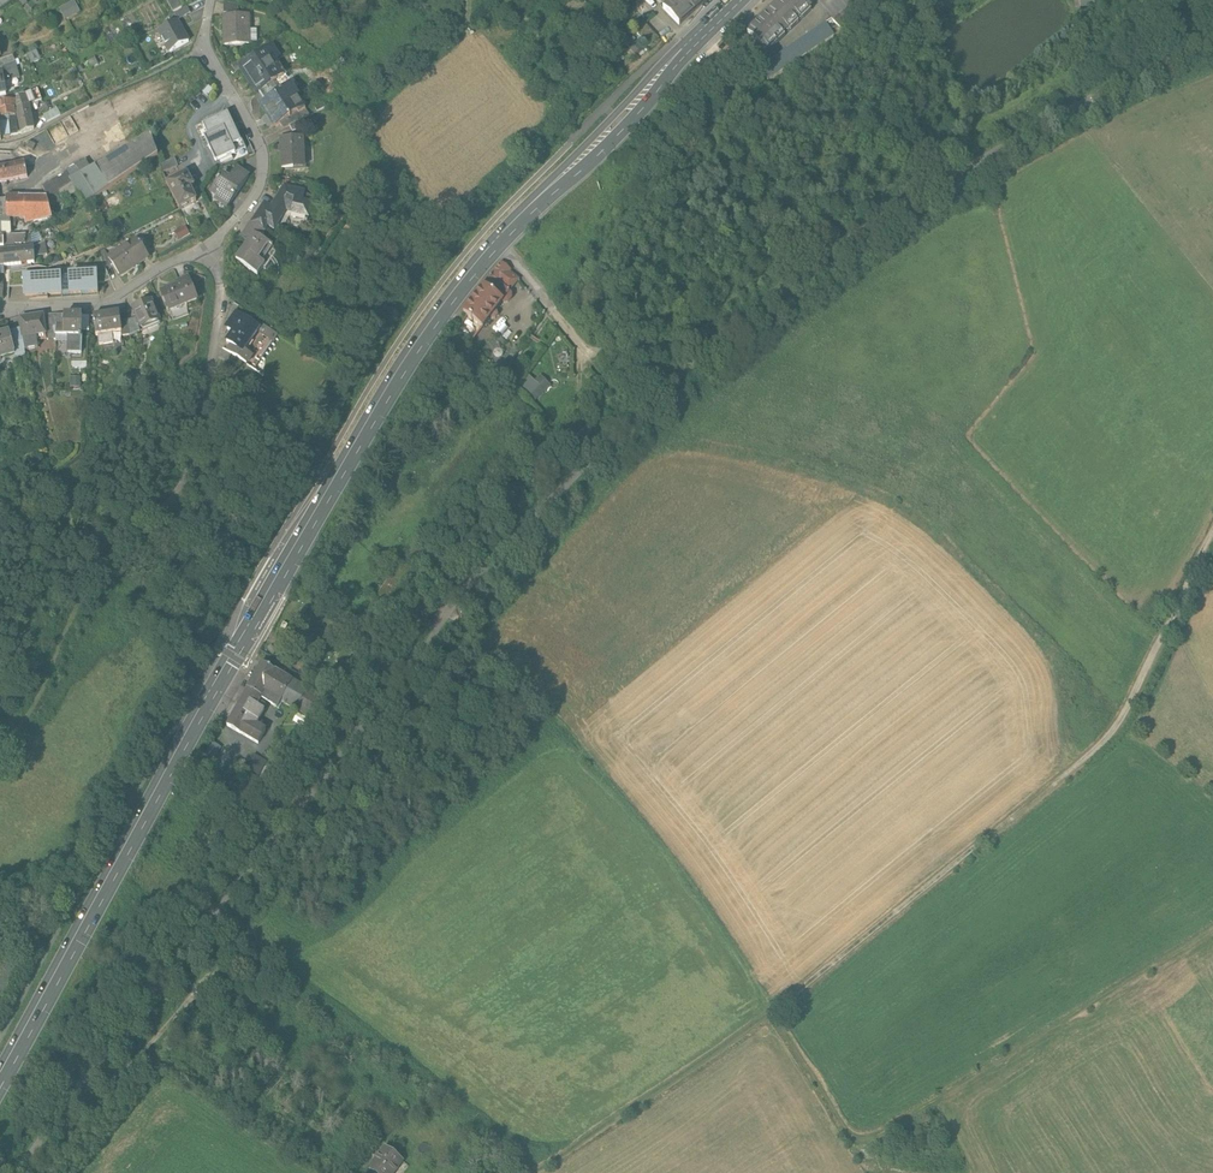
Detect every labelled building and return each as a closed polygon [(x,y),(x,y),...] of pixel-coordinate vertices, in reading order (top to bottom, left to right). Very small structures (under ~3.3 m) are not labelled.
[(669,3),(668,2),(663,6),(679,24),(694,10),(685,0),(671,0),(669,3)] [(694,10),(705,0),(685,0),(694,10)] [(767,15),(783,31),(809,6),(804,0),(781,0),(780,1),(767,15)] [(77,1),(61,9),(67,21),(83,13),(77,1)] [(168,16),(172,22),(177,19),(191,12),(187,6),(168,16)] [(249,14),(225,15),(225,44),(250,43),(249,14)] [(758,23),(748,34),(765,51),(784,32),(783,31),(767,15),(758,23)] [(831,17),(760,67),(768,79),(841,27),(831,17)] [(188,41),(177,19),(172,22),(158,30),(169,51),(188,41)] [(656,38),(643,23),(634,31),(648,46),(656,38)] [(248,62),(240,67),(247,78),(250,76),(259,91),(284,75),(274,59),(278,57),(272,47),(248,62)] [(244,56),(231,63),(235,70),(240,67),(248,62),(244,56)] [(0,61),(0,69),(1,68),(13,63),(11,58),(0,61)] [(284,75),(259,91),(266,101),(290,85),(284,75)] [(266,101),(261,104),(268,114),(264,117),(270,127),(279,121),(297,110),(298,112),(300,111),(304,108),(290,85),(266,101)] [(36,90),(27,95),(29,105),(39,103),(36,90)] [(27,95),(24,97),(17,99),(18,110),(29,105),(27,95)] [(0,102),(0,111),(14,108),(12,100),(0,102)] [(29,105),(18,110),(19,116),(18,116),(22,135),(34,130),(29,105)] [(14,108),(0,111),(0,115),(1,118),(0,119),(9,118),(13,117),(15,117),(14,108)] [(56,109),(42,117),(46,124),(60,116),(56,109)] [(297,110),(279,121),(284,128),(304,118),(300,111),(298,112),(297,110)] [(233,123),(228,111),(202,123),(207,134),(204,136),(216,162),(246,148),(237,129),(234,130),(231,124),(233,123)] [(17,126),(10,127),(11,138),(18,136),(17,126)] [(158,157),(151,136),(80,175),(70,181),(72,185),(76,193),(84,207),(158,157)] [(302,136),(281,138),(282,168),(294,168),(293,163),(304,162),(302,136)] [(35,146),(29,143),(26,150),(32,153),(35,146)] [(75,167),(67,174),(70,181),(80,175),(118,154),(113,144),(75,167)] [(175,159),(161,164),(163,172),(178,167),(175,159)] [(25,164),(4,168),(6,182),(27,178),(25,164)] [(228,179),(222,174),(211,191),(217,195),(215,199),(227,208),(248,177),(236,168),(228,179)] [(187,173),(167,183),(170,189),(180,210),(197,201),(190,188),(194,186),(187,173)] [(67,174),(43,189),(47,198),(47,200),(72,185),(70,181),(67,174)] [(47,200),(50,209),(76,193),(72,185),(47,200)] [(286,187),(271,208),(265,204),(256,217),(268,225),(274,229),(287,211),(290,214),(308,219),(312,205),(314,199),(303,193),(289,189),(286,187)] [(11,199),(7,199),(7,208),(7,220),(11,220),(25,220),(25,225),(52,219),(50,209),(47,200),(47,198),(11,199)] [(268,225),(256,217),(253,223),(264,231),(268,225)] [(0,220),(0,238),(4,238),(12,238),(11,220),(7,220),(0,220)] [(118,220),(107,225),(111,235),(123,229),(118,220)] [(264,231),(253,223),(248,230),(261,239),(266,232),(264,231)] [(178,236),(180,242),(194,235),(191,229),(178,236)] [(261,239),(248,230),(243,237),(248,241),(236,259),(258,273),(262,266),(265,268),(277,250),(261,239)] [(136,239),(110,258),(122,275),(148,256),(140,246),(141,245),(140,243),(139,244),(136,239)] [(34,250),(4,253),(5,267),(35,264),(34,259),(47,258),(45,244),(34,250)] [(106,252),(100,255),(101,258),(105,267),(112,264),(106,252)] [(61,258),(52,261),(55,267),(64,263),(61,258)] [(101,258),(97,260),(98,268),(98,283),(104,283),(111,280),(105,267),(101,258)] [(503,260),(492,274),(512,289),(519,279),(503,260)] [(62,275),(35,277),(35,278),(28,279),(23,279),(24,287),(24,296),(99,293),(98,283),(98,268),(86,268),(86,274),(71,275),(72,277),(62,277),(62,275)] [(27,269),(9,272),(9,288),(24,287),(23,279),(28,279),(27,269)] [(512,289),(492,274),(483,286),(483,285),(464,310),(468,313),(480,322),(483,325),(491,315),(494,316),(496,315),(498,314),(499,312),(499,310),(498,307),(502,301),(506,301),(509,300),(512,298),(513,295),(513,292),(512,289)] [(180,286),(172,289),(172,287),(163,291),(170,310),(197,299),(188,277),(178,281),(180,286)] [(152,301),(134,309),(142,329),(160,322),(152,301)] [(259,326),(235,310),(230,318),(233,320),(228,326),(233,330),(227,339),(231,342),(242,349),(243,348),(251,337),(252,337),(259,326)] [(480,322),(468,313),(464,319),(475,327),(480,322)] [(111,314),(93,317),(96,337),(98,336),(99,346),(114,344),(113,334),(122,333),(121,323),(120,314),(111,315),(111,314)] [(57,315),(44,316),(46,336),(46,341),(56,341),(56,336),(56,327),(57,315)] [(65,316),(57,315),(56,327),(64,327),(65,316)] [(44,316),(20,320),(22,332),(23,339),(25,352),(39,349),(38,337),(46,336),(44,316)] [(82,316),(65,316),(64,327),(56,327),(56,336),(68,337),(81,337),(82,316)] [(135,319),(128,322),(130,337),(141,332),(135,319)] [(128,322),(121,323),(122,333),(123,337),(130,337),(128,322)] [(277,331),(268,326),(263,333),(272,339),(277,331)] [(22,332),(10,334),(15,354),(25,352),(23,339),(22,332)] [(0,335),(0,358),(15,354),(10,334),(10,333),(0,335)] [(81,337),(68,337),(68,353),(81,353),(81,337)] [(242,349),(231,342),(227,348),(247,361),(252,355),(243,348),(242,349)] [(528,376),(516,387),(534,405),(553,388),(543,377),(535,384),(528,376)] [(84,381),(73,382),(74,392),(85,391),(84,381)] [(292,680),(263,663),(248,690),(261,697),(260,698),(277,708),(280,702),(292,680)] [(331,702),(292,680),(280,702),(306,716),(319,721),(331,702)] [(248,690),(228,726),(248,737),(255,724),(256,725),(260,716),(255,714),(257,710),(254,709),(260,698),(261,697),(248,690)] [(215,759),(223,747),(215,742),(208,754),(215,759)] [(261,777),(269,779),(273,765),(265,763),(261,777)] [(236,1061),(220,1050),(216,1057),(232,1068),(236,1061)] [(215,1093),(203,1084),(198,1092),(210,1100),(215,1093)] [(369,1172),(393,1172),(401,1162),(384,1150),(369,1172)]
